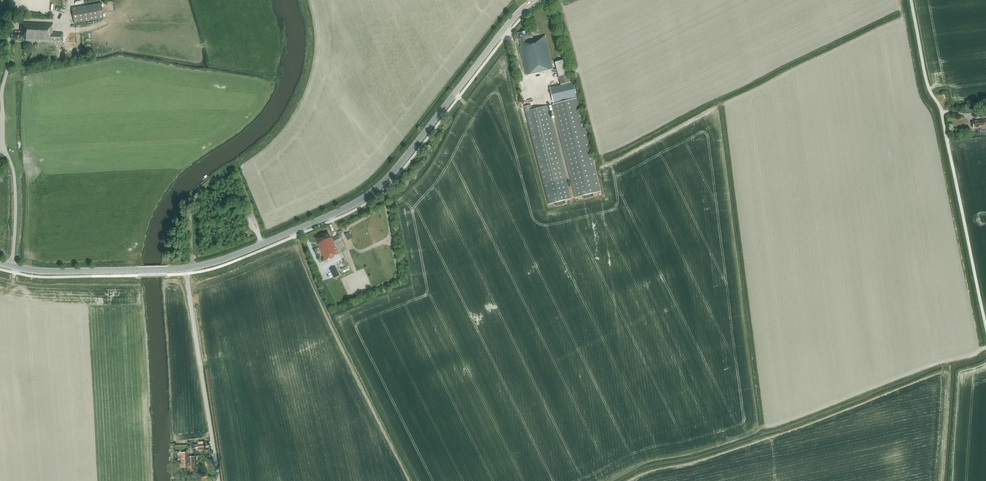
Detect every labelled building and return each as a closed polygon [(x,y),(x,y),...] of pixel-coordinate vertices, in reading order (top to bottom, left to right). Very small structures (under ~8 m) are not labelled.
[(73,18),(74,22),(74,23),(104,18),(101,3),(72,8),(73,18)] [(23,41),(63,43),(63,33),(52,32),(53,24),(21,22),(20,31),(15,31),(15,33),(12,32),(11,39),(23,39),(23,41)] [(525,32),(523,32),(518,34),(519,40),(520,40),(521,46),(520,47),(527,76),(553,70),(545,36),(532,39),(530,31),(525,32)] [(555,105),(577,99),(573,82),(571,83),(566,60),(556,63),(561,85),(550,88),(555,105)] [(594,197),(593,193),(600,191),(577,99),(555,105),(553,106),(576,198),(583,196),(584,199),(594,197)] [(524,107),(545,191),(549,204),(555,203),(556,206),(566,204),(565,200),(571,199),(548,106),(535,110),(534,108),(532,108),(531,105),(524,107)] [(985,131),(985,127),(985,128),(984,120),(973,121),(974,129),(977,128),(977,129),(978,131),(979,132),(985,131)] [(332,237),(331,238),(328,232),(316,238),(319,244),(318,244),(326,260),(339,254),(332,237)] [(340,276),(336,267),(330,270),(334,279),(340,276)] [(181,457),(181,462),(192,462),(192,463),(195,463),(195,462),(195,458),(195,456),(189,457),(189,453),(180,453),(180,457),(181,457)]
